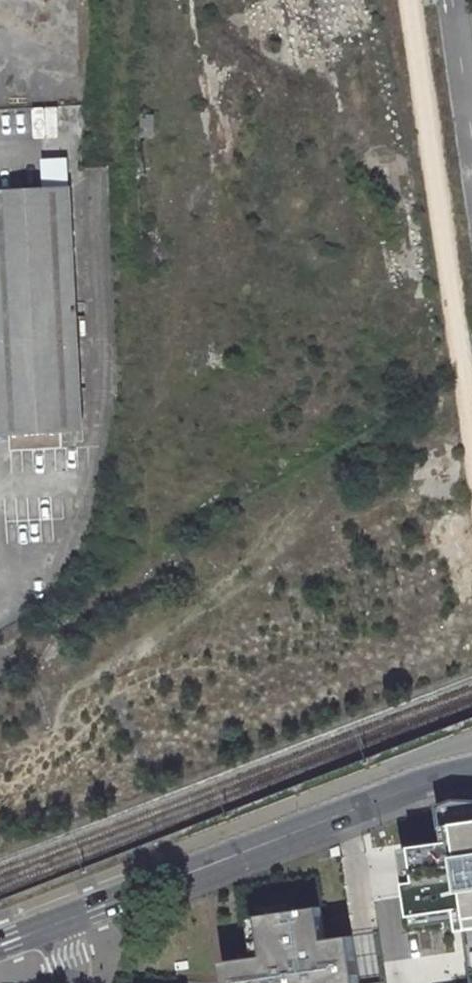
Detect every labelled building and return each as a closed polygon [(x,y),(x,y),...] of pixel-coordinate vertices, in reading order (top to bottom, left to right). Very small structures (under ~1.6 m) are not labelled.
[(0,111),(0,194),(64,190),(76,168),(79,105),(0,111)] [(64,190),(0,194),(0,379),(4,378),(9,451),(62,448),(60,430),(79,429),(64,190)] [(440,810),(445,847),(416,851),(420,886),(409,887),(414,921),(461,914),(464,936),(469,935),(471,958),(471,804),(458,803),(440,810)] [(226,982),(358,982),(352,939),(326,943),(321,910),(259,919),(265,959),(223,965),(226,982)]
